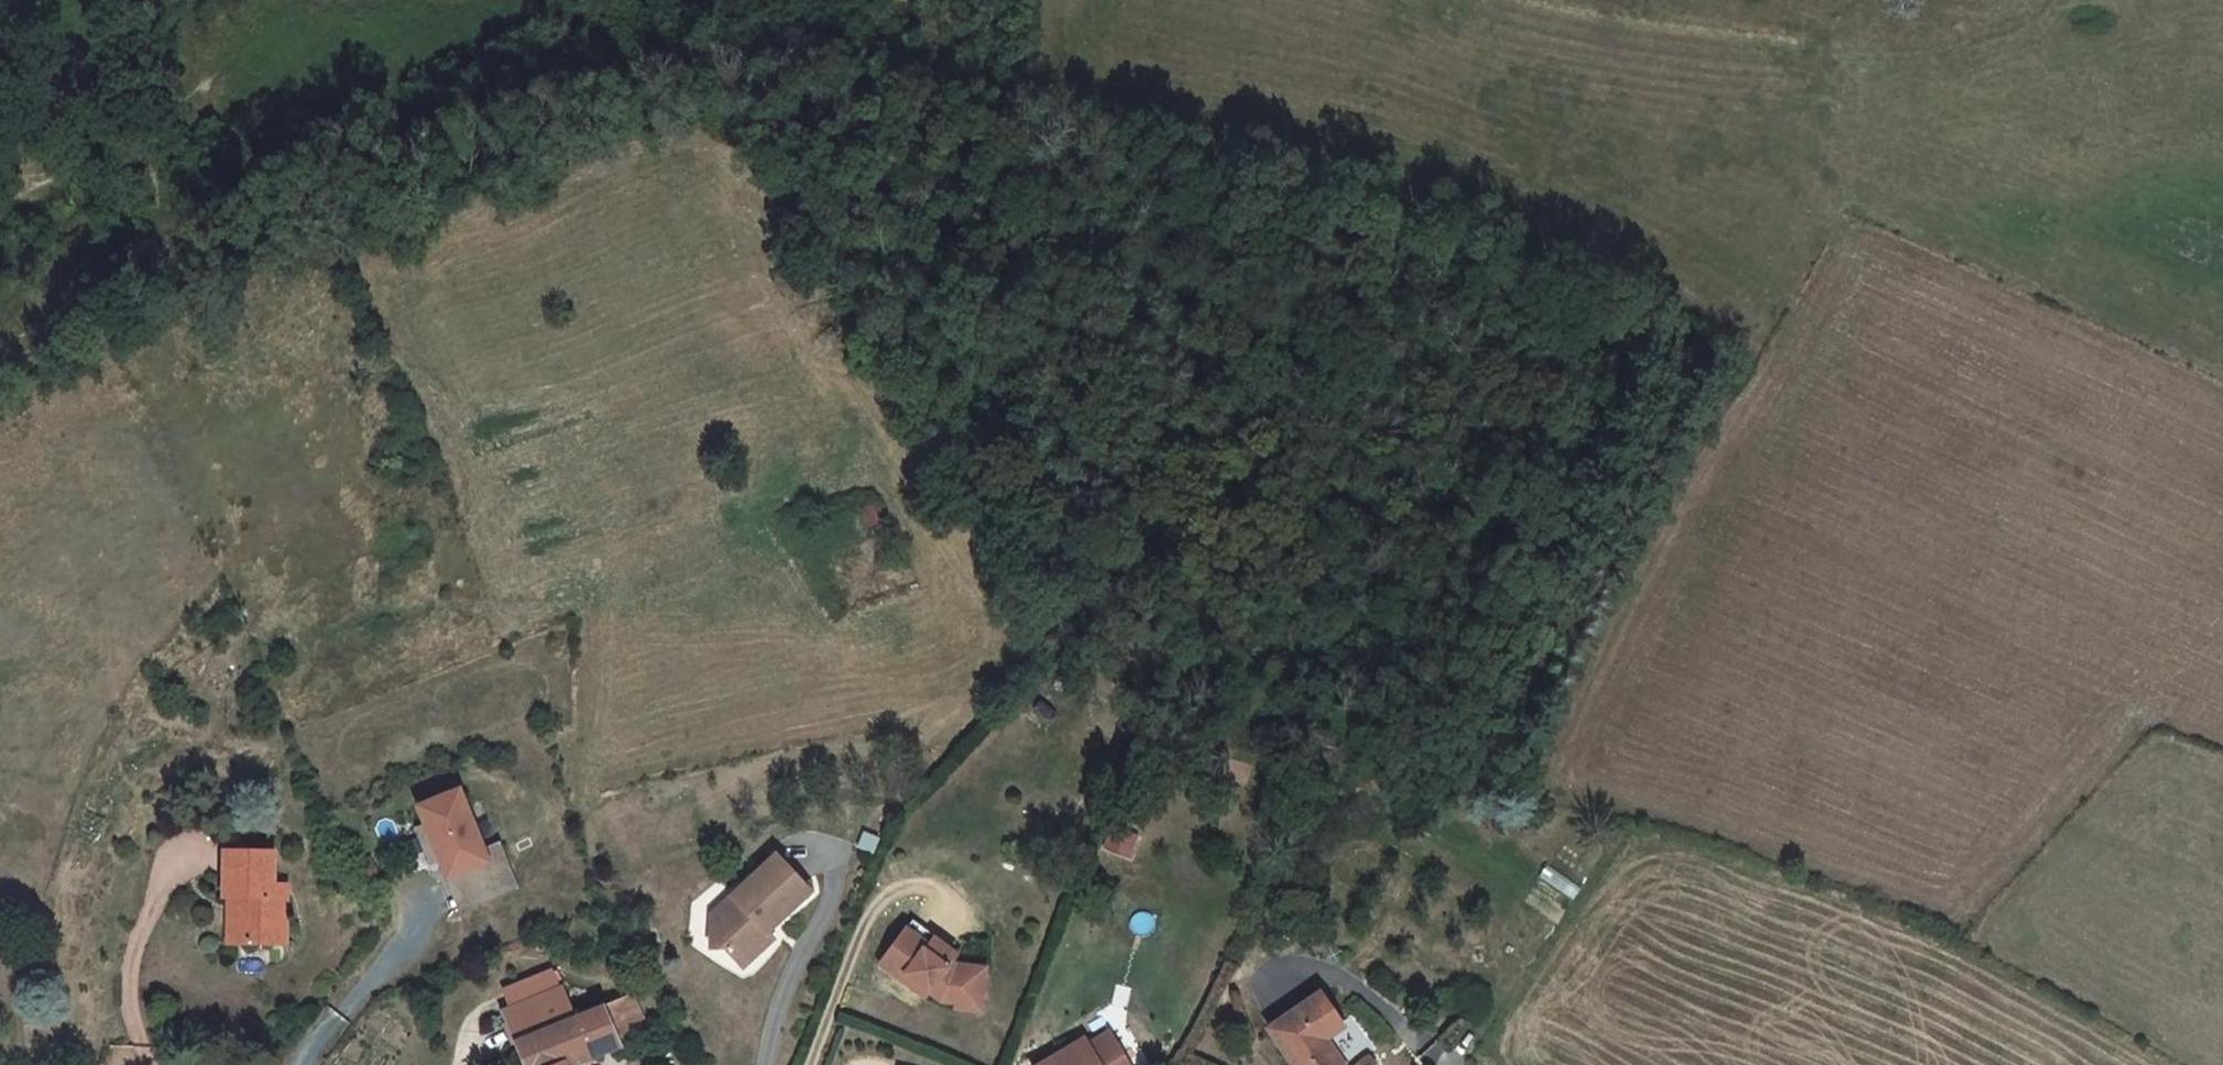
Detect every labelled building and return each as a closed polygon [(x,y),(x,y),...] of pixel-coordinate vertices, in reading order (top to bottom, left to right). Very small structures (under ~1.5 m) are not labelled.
[(459,913),(521,889),(509,859),(494,865),(463,786),(416,804),(459,913)] [(290,925),(300,894),(254,880),(241,923),(245,924),(257,928),(243,971),(287,985),(301,940),(287,936),(290,925)] [(712,963),(713,996),(731,996),(741,1004),(749,993),(764,992),(775,980),(765,973),(775,960),(778,962),(804,932),(765,899),(728,943),(737,950),(728,961),(712,963)] [(257,928),(245,924),(231,968),(243,971),(257,928)] [(737,950),(728,943),(712,963),(728,961),(737,950)] [(935,971),(911,954),(905,964),(928,980),(933,973),(935,971)] [(905,964),(884,992),(914,1014),(918,1009),(933,1020),(930,1024),(943,1034),(958,1035),(957,1041),(982,1043),(985,1002),(956,999),(951,996),(956,989),(933,973),(928,980),(905,964)] [(749,1011),(764,992),(749,993),(741,1004),(749,1011)] [(1312,1005),(1263,1047),(1279,1064),(1326,1064),(1319,1056),(1340,1038),(1312,1005)] [(501,1064),(626,1064),(642,1058),(624,1017),(563,1043),(551,1013),(490,1039),(501,1064)] [(1060,1064),(1122,1064),(1108,1044),(1087,1056),(1084,1050),(1060,1064)]
